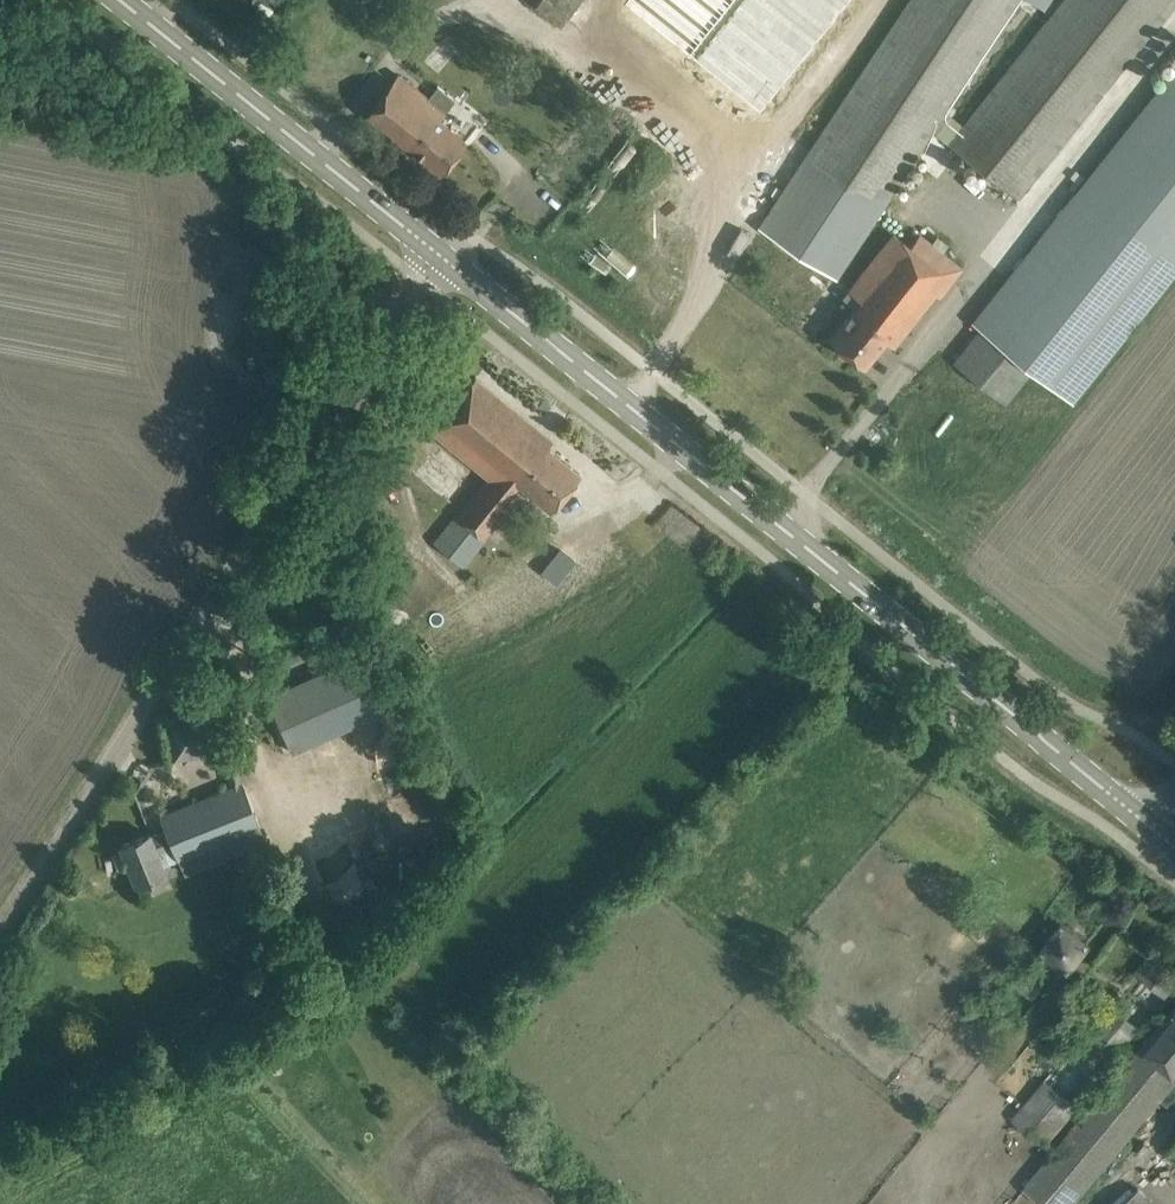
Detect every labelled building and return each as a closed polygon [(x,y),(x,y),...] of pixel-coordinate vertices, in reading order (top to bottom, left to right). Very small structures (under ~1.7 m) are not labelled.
[(585,0),(528,0),(561,25),(572,10),(579,15),(588,2),(585,0)] [(625,4),(761,113),(851,0),(629,0),(625,4)] [(759,228),(835,278),(931,129),(945,140),(937,151),(950,161),(958,150),(1017,197),(1173,0),(1064,0),(964,126),(944,110),(1016,0),(909,0),(759,228)] [(1076,131),(1092,143),(1155,63),(1139,51),(1076,131)] [(972,321),(980,328),(1032,369),(1072,401),(1174,271),(1174,66),(998,288),(972,321)] [(381,94),(366,113),(441,172),(465,141),(438,119),(454,99),(438,85),(428,97),(397,73),(381,94)] [(575,87),(568,95),(568,103),(576,110),(587,98),(575,87)] [(856,305),(830,338),(863,365),(884,338),(893,344),(935,292),(938,295),(961,266),(942,251),(948,244),(937,235),(931,242),(919,233),(910,245),(894,232),(844,295),(856,305)] [(490,475),(458,515),(483,536),(512,501),(507,497),(520,482),(551,507),(579,472),(547,446),(551,440),(474,377),(462,392),(458,389),(429,425),(490,475)] [(485,538),(483,536),(458,515),(456,513),(433,541),(462,565),(485,538)] [(576,560),(560,547),(541,571),(557,583),(576,560)] [(365,649),(323,668),(348,725),(385,709),(392,706),(383,689),(365,649)] [(214,713),(166,719),(171,758),(220,751),(217,731),(216,725),(214,713)] [(306,743),(308,781),(381,779),(380,740),(306,743)] [(260,824),(252,803),(243,781),(159,815),(165,830),(151,836),(149,833),(120,845),(136,884),(166,871),(157,851),(172,845),(177,858),(260,824)] [(1062,923),(1042,948),(1048,952),(1070,969),(1090,942),(1087,939),(1063,921),(1062,923)] [(1135,971),(1168,998),(1171,994),(1174,997),(1174,972),(1158,958),(1150,952),(1135,971)] [(1110,1001),(1081,1035),(1114,1062),(1143,1028),(1110,1001)] [(1024,1187),(1044,1203),(1070,1203),(1159,1097),(1170,1106),(1174,1100),(1174,1082),(1174,1081),(1174,1079),(1174,1005),(1024,1187)] [(1044,1079),(1012,1118),(1044,1145),(1077,1107),(1044,1079)] [(1120,1203),(1153,1203),(1139,1188),(1120,1203)]
